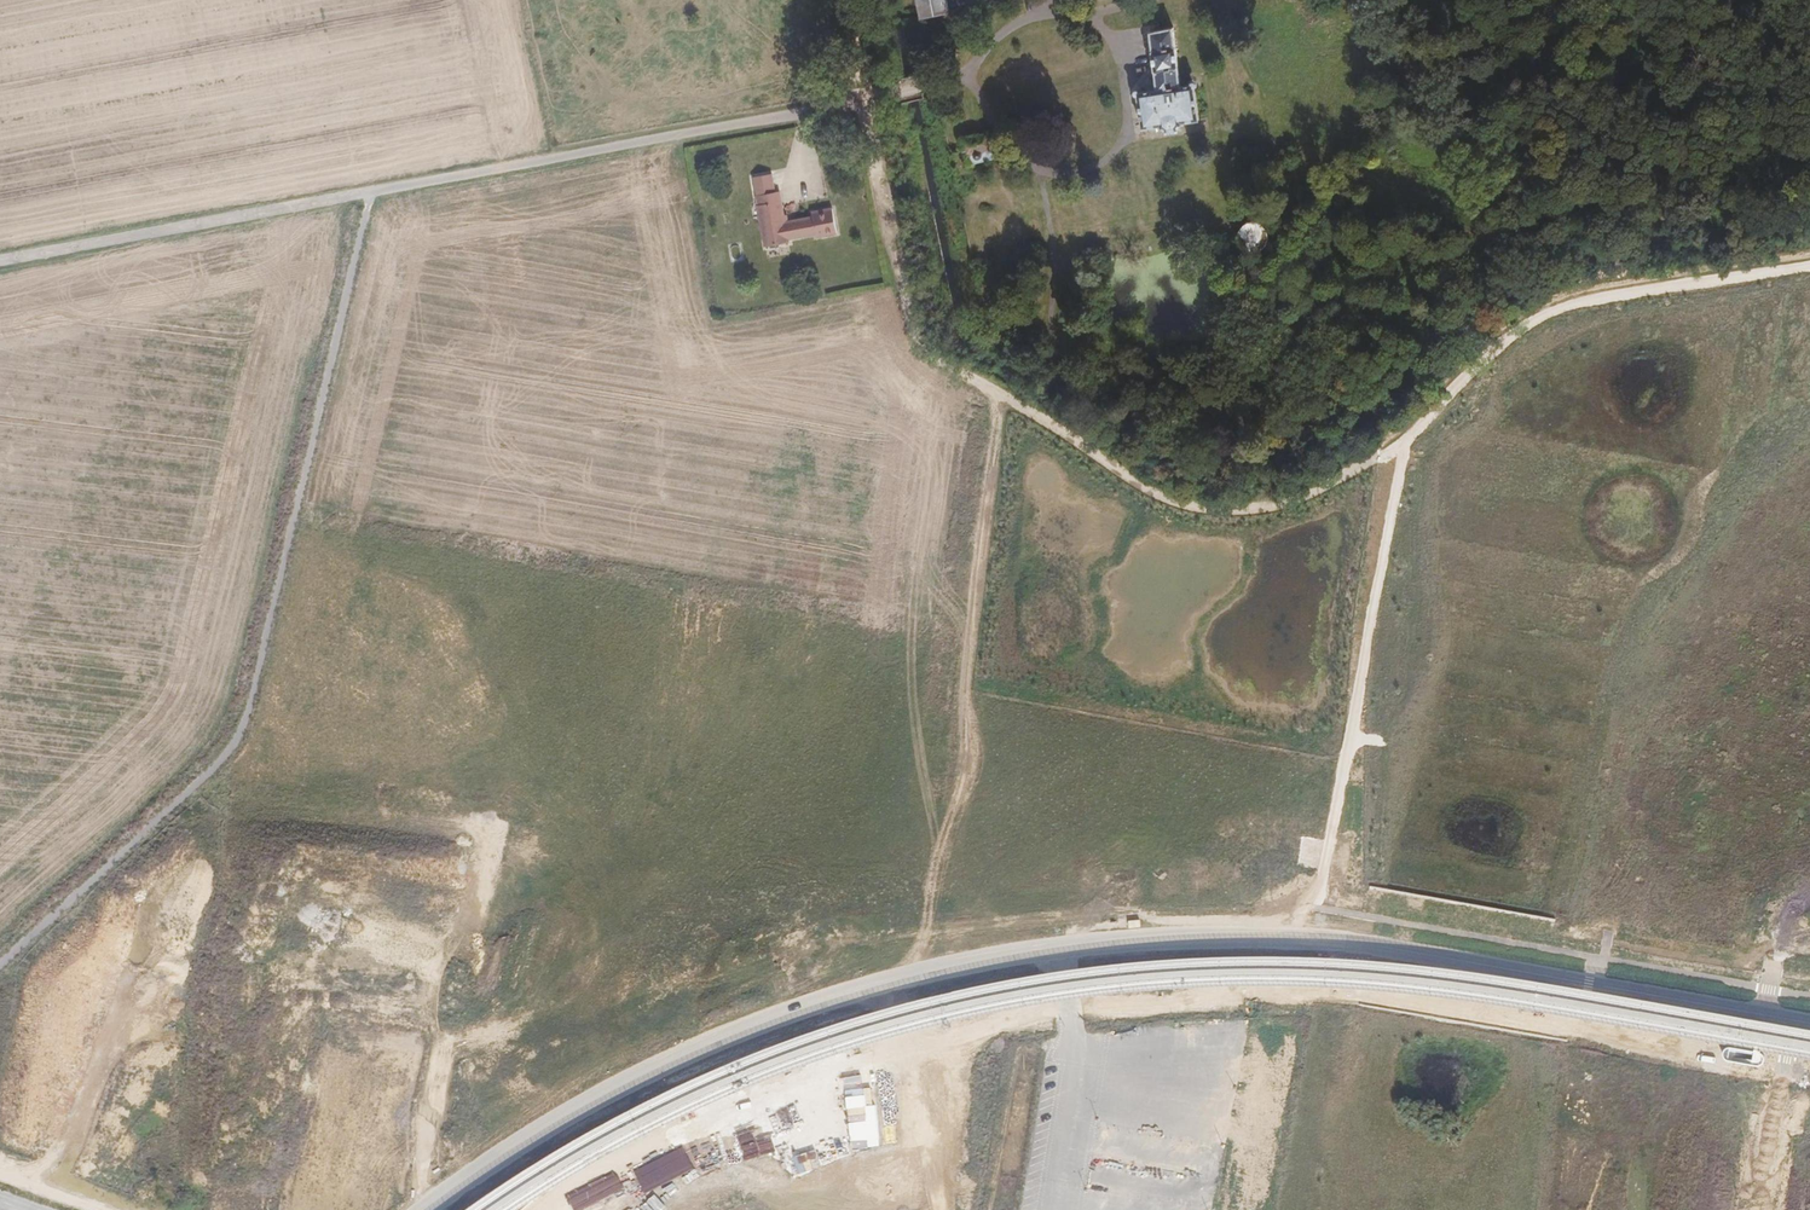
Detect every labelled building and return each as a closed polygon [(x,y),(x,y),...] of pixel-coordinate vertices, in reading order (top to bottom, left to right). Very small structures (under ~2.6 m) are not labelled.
[(918,33),(945,25),(940,0),(911,0),(918,33)] [(994,0),(960,0),(962,12),(995,6),(994,0)] [(1168,131),(1197,126),(1191,92),(1178,93),(1166,35),(1141,41),(1153,100),(1135,103),(1140,137),(1152,135),(1157,139),(1165,139),(1168,135),(1168,131)] [(745,187),(748,205),(768,202),(764,184),(745,187)] [(824,219),(804,223),(804,228),(777,232),(772,201),(768,202),(748,205),(750,216),(755,215),(758,228),(752,229),(757,256),(781,252),(780,249),(807,244),(808,248),(829,244),(824,219)] [(1236,226),(1232,235),(1233,242),(1237,249),(1243,253),(1253,253),(1260,249),(1265,242),(1265,233),(1261,226),(1253,221),(1244,222),(1236,226)]
